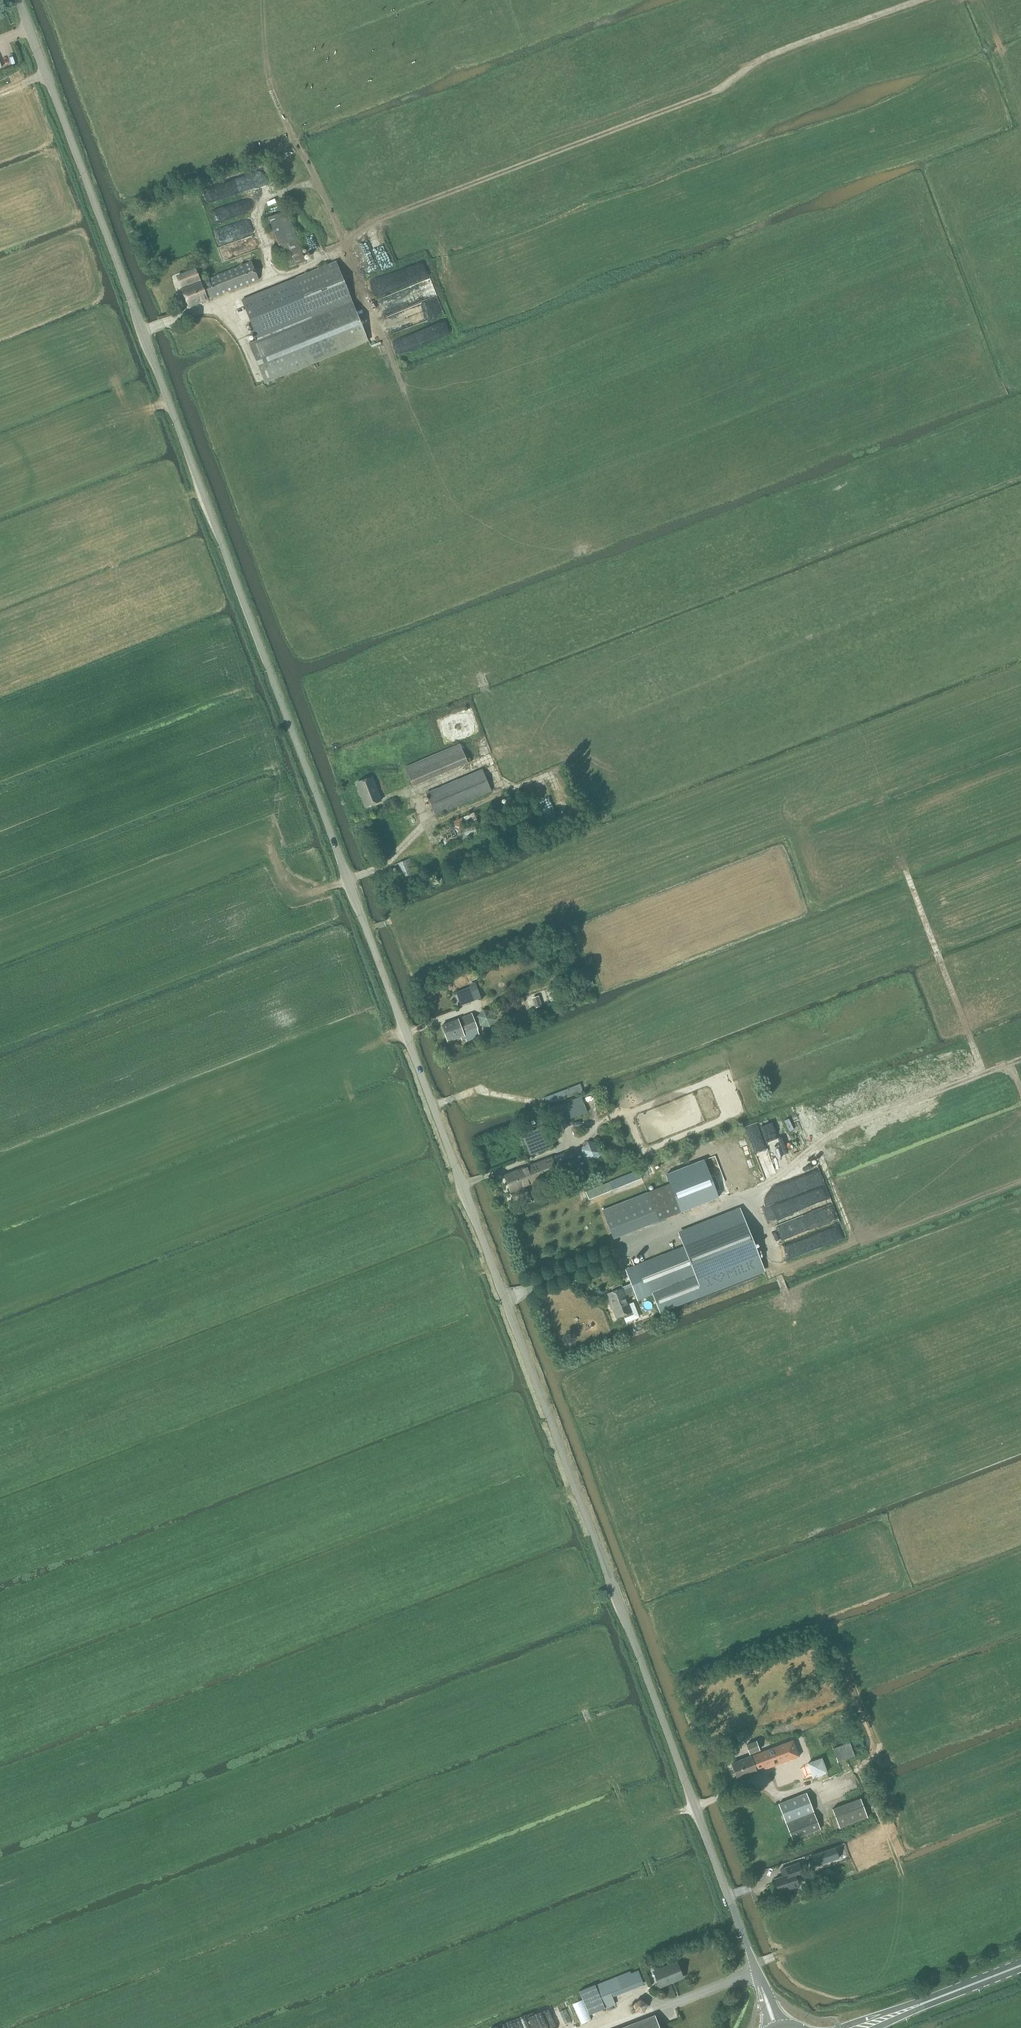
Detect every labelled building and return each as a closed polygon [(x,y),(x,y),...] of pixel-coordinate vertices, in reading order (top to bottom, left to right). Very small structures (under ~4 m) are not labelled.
[(286,211),(268,218),(287,269),(305,262),(286,211)] [(295,277),(241,299),(258,340),(249,344),(265,383),(317,362),(367,342),(369,342),(346,287),(335,261),(295,277)] [(189,307),(216,297),(258,280),(251,262),(201,282),(196,270),(177,277),(180,287),(188,284),(189,287),(182,290),(189,307)] [(413,786),(468,763),(460,745),(405,767),(413,786)] [(436,815),(492,791),(482,770),(427,794),(436,815)] [(366,807),(381,802),(371,778),(357,784),(366,807)] [(451,825),(435,832),(441,847),(457,841),(481,833),(474,813),(450,822),(451,825)] [(404,889),(420,883),(410,859),(394,865),(404,889)] [(461,1006),(481,998),(476,985),(456,992),(461,1006)] [(558,1001),(564,999),(561,989),(554,991),(558,1001)] [(536,1008),(542,1006),(539,996),(533,998),(536,1008)] [(482,1009),(476,1017),(481,1026),(490,1026),(496,1018),(491,1009),(482,1009)] [(471,1014),(442,1025),(448,1042),(460,1037),(461,1040),(464,1039),(465,1039),(466,1041),(480,1036),(471,1014)] [(580,1084),(545,1098),(547,1105),(583,1091),(580,1084)] [(581,1096),(549,1108),(554,1123),(587,1112),(581,1096)] [(545,1126),(522,1135),(530,1155),(553,1146),(545,1126)] [(587,1141),(581,1150),(585,1160),(596,1161),(602,1152),(598,1142),(587,1141)] [(576,1168),(570,1151),(504,1176),(510,1193),(515,1191),(526,1187),(558,1174),(558,1175),(576,1168)] [(605,1209),(603,1210),(614,1239),(681,1212),(718,1198),(704,1160),(666,1175),(670,1184),(605,1209)] [(638,1170),(586,1192),(589,1200),(642,1179),(638,1170)] [(521,1199),(523,1205),(531,1202),(526,1189),(526,1187),(515,1191),(516,1193),(512,1195),(514,1201),(521,1199)] [(623,1287),(608,1294),(617,1318),(632,1312),(627,1298),(635,1295),(637,1300),(653,1294),(660,1311),(764,1271),(740,1208),(678,1231),(684,1248),(626,1270),(632,1286),(624,1290),(623,1287)] [(737,1780),(800,1756),(794,1741),(731,1764),(737,1780)] [(750,1754),(760,1751),(757,1742),(747,1745),(750,1754)] [(849,1742),(833,1748),(838,1762),(855,1756),(849,1742)] [(821,1758),(807,1763),(813,1778),(827,1773),(821,1758)] [(787,1823),(815,1812),(807,1792),(779,1803),(787,1823)] [(855,1800),(832,1809),(840,1829),(868,1818),(860,1798),(855,1800)] [(786,1824),(790,1835),(792,1840),(820,1829),(814,1813),(786,1824)] [(835,1847),(811,1855),(816,1867),(839,1859),(835,1847)] [(779,1894),(799,1887),(796,1879),(803,1876),(798,1864),(780,1870),(782,1877),(774,1880),(779,1894)] [(683,1978),(677,1963),(654,1972),(660,1987),(683,1978)] [(611,1978),(579,1991),(590,2015),(605,2009),(602,1999),(643,1983),(638,1971),(631,1974),(630,1971),(616,1977),(619,1984),(614,1987),(611,1978)] [(573,2004),(582,2024),(591,2020),(582,2000),(573,2004)] [(622,2027),(660,2027),(655,2015),(622,2027)]
